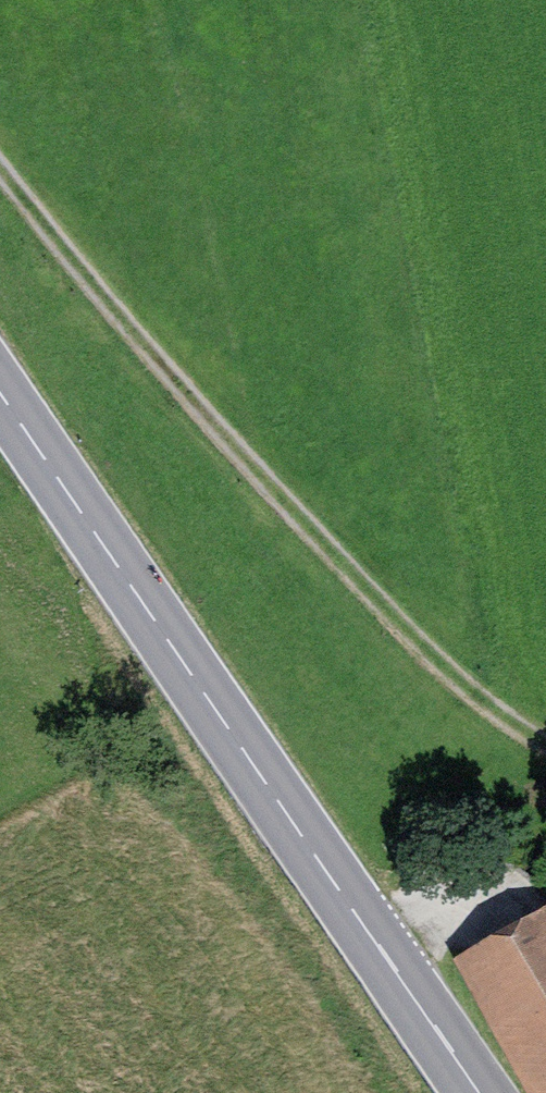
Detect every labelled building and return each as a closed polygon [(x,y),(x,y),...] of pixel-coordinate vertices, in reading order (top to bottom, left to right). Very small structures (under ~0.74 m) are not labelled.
[(467,971),(533,1088),(545,1081),(545,927),(467,971)]
